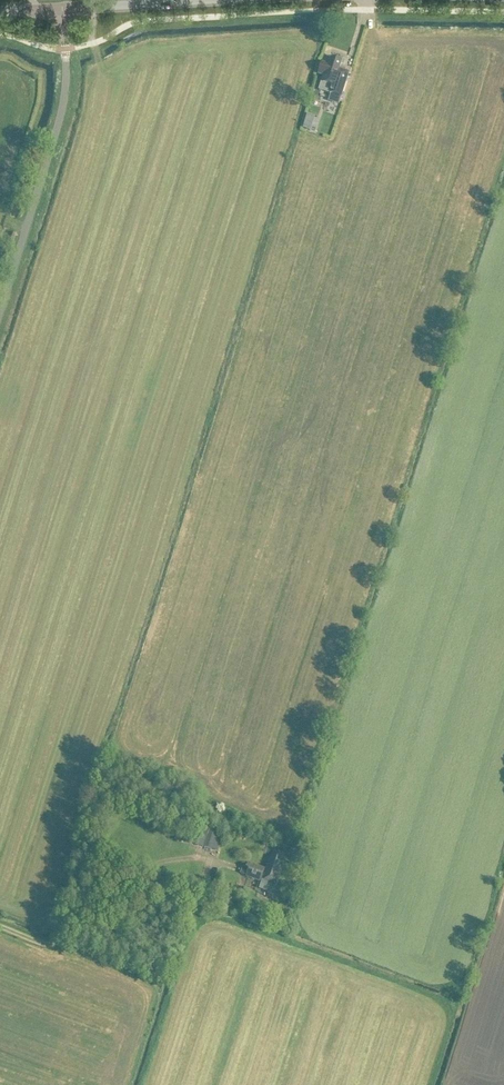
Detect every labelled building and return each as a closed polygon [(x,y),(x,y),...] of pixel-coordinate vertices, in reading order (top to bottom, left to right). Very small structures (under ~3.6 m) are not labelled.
[(350,76),(338,72),(341,64),(331,60),(329,67),(322,65),(316,83),(331,87),(328,96),(342,100),(350,76)] [(315,124),(305,121),(303,130),(312,133),(315,124)] [(209,830),(198,827),(195,836),(207,839),(209,830)] [(208,849),(219,852),(224,835),(213,831),(208,849)] [(188,836),(178,833),(175,841),(186,845),(188,836)] [(260,890),(273,895),(282,867),(280,866),(283,858),(273,854),(270,862),(268,862),(265,870),(248,864),(246,870),(248,871),(246,879),(260,884),(260,883),(261,883),(262,881),(263,882),(260,890)]
